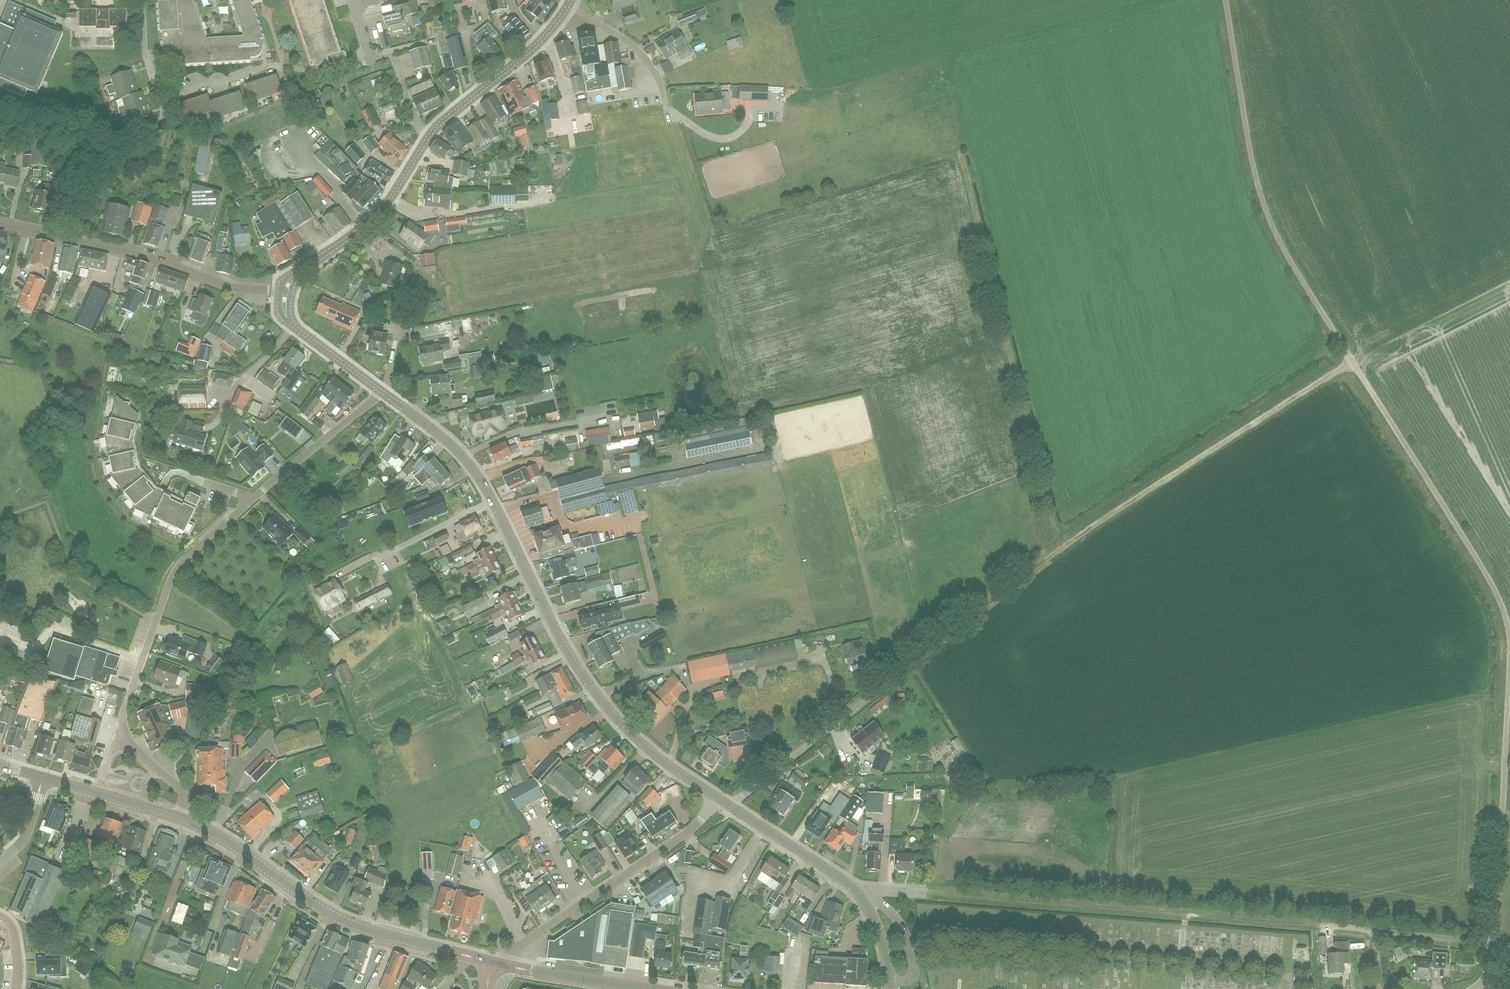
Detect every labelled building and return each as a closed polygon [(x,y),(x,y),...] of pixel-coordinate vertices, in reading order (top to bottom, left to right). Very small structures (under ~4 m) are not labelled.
[(160,2),(158,2),(160,32),(162,32),(163,50),(173,49),(173,53),(170,53),(171,66),(251,61),(251,58),(255,58),(259,56),(262,52),(263,48),(263,44),(260,40),(263,39),(252,5),(250,0),(232,0),(244,37),(206,39),(193,0),(160,0),(160,2)] [(311,63),(316,62),(317,68),(325,65),(326,67),(347,60),(344,52),(340,53),(322,0),(290,0),(311,63)] [(429,8),(438,6),(436,0),(427,0),(429,8)] [(508,10),(506,0),(488,0),(491,13),(508,10)] [(554,4),(549,0),(532,0),(531,1),(548,13),(554,4)] [(624,24),(639,19),(637,11),(636,12),(634,5),(637,4),(636,0),(610,0),(613,11),(620,9),(622,16),(624,24)] [(405,25),(402,11),(418,8),(416,1),(391,7),(392,13),(382,16),(385,29),(392,28),(393,32),(402,30),(401,26),(405,25)] [(450,1),(444,2),(447,22),(454,21),(450,1)] [(548,13),(531,1),(527,7),(523,4),(520,9),(521,13),(522,14),(525,10),(541,22),(548,13)] [(3,90),(23,98),(27,91),(36,95),(62,34),(60,33),(53,30),(56,22),(9,2),(0,23),(0,88),(3,90)] [(79,12),(79,28),(95,28),(95,30),(110,30),(110,28),(126,28),(127,10),(97,10),(79,10),(79,12)] [(680,27),(697,19),(695,12),(677,20),(680,27)] [(503,28),(508,34),(507,35),(507,36),(510,38),(511,39),(512,38),(517,44),(529,34),(515,17),(509,22),(505,18),(500,22),(504,27),(503,28)] [(500,52),(491,40),(497,34),(488,23),(474,34),(477,38),(475,39),(480,45),(478,47),(484,55),(481,57),(486,63),(490,59),(490,60),(500,52)] [(677,53),(680,58),(691,52),(688,47),(678,29),(655,43),(665,60),(677,53)] [(607,65),(607,63),(600,64),(595,33),(578,36),(587,93),(612,89),(607,65)] [(447,40),(455,70),(468,66),(460,37),(447,40)] [(730,51),(744,45),(741,37),(727,42),(730,51)] [(573,74),(581,71),(573,46),(571,47),(569,41),(556,45),(560,61),(568,59),(573,74)] [(607,63),(607,65),(621,63),(617,43),(604,45),(606,56),(605,56),(607,63)] [(414,71),(431,67),(426,48),(409,52),(414,71)] [(445,69),(453,67),(450,58),(443,59),(445,69)] [(549,88),(556,86),(554,78),(549,63),(534,67),(540,83),(547,81),(549,88)] [(619,91),(631,88),(627,66),(615,68),(619,91)] [(114,84),(107,87),(108,91),(135,82),(131,71),(112,77),(114,84)] [(448,92),(457,86),(454,81),(456,79),(451,72),(439,80),(448,92)] [(280,87),(276,73),(260,79),(267,98),(282,93),(284,98),(299,93),(295,82),(280,87)] [(574,95),(585,92),(582,76),(570,79),(574,95)] [(267,98),(260,79),(245,84),(252,103),(267,98)] [(531,102),(540,97),(535,86),(524,91),(527,97),(525,97),(517,80),(499,90),(508,110),(511,116),(529,108),(529,107),(532,106),(532,105),(531,102)] [(430,81),(419,86),(431,112),(442,107),(439,100),(440,98),(439,96),(437,95),(435,90),(430,81)] [(138,94),(138,93),(135,82),(108,91),(110,96),(117,93),(119,100),(123,99),(138,94)] [(431,112),(419,86),(408,90),(413,101),(419,117),(431,112)] [(741,87),(740,100),(768,101),(768,88),(741,87)] [(323,98),(318,89),(298,100),(303,109),(323,98)] [(224,95),(231,114),(245,110),(239,90),(224,95)] [(720,91),(695,94),(697,113),(722,111),(720,91)] [(146,104),(142,92),(138,93),(138,94),(123,99),(125,106),(118,108),(120,113),(146,104)] [(198,117),(213,112),(209,100),(207,93),(192,98),(198,117)] [(209,100),(213,112),(216,119),(231,114),(224,95),(209,100)] [(494,124),(506,116),(494,97),(482,104),(494,124)] [(198,117),(192,98),(177,103),(183,122),(198,117)] [(542,102),(544,113),(545,122),(559,119),(557,104),(550,105),(549,101),(542,102)] [(578,115),(589,113),(587,101),(576,103),(578,115)] [(146,104),(120,113),(121,117),(129,115),(131,122),(150,115),(146,104)] [(380,105),(376,107),(381,118),(385,116),(380,105)] [(396,105),(384,106),(385,113),(397,113),(396,105)] [(780,118),(781,106),(755,106),(755,118),(780,118)] [(372,108),(362,113),(369,130),(380,125),(372,108)] [(474,142),(471,138),(458,121),(443,133),(458,153),(474,142)] [(479,122),(468,129),(478,146),(490,139),(479,122)] [(498,138),(493,130),(489,122),(483,125),(493,141),(498,138)] [(531,146),(527,135),(524,126),(513,129),(516,138),(519,137),(522,149),(531,146)] [(553,145),(559,144),(557,131),(551,132),(553,145)] [(393,165),(407,151),(390,134),(379,145),(388,154),(385,157),(393,165)] [(370,136),(368,139),(363,142),(372,154),(379,148),(370,136)] [(205,175),(212,139),(202,137),(194,173),(205,175)] [(319,151),(314,156),(347,188),(342,193),(351,202),(353,201),(362,209),(379,191),(370,182),(361,176),(355,171),(357,169),(343,154),(327,139),(325,142),(326,143),(319,151)] [(451,159),(455,153),(450,150),(451,149),(437,140),(430,151),(444,160),(447,156),(451,159)] [(354,144),(351,147),(345,152),(357,165),(366,157),(354,144)] [(47,168),(48,147),(31,146),(31,156),(24,155),(23,169),(30,170),(32,170),(32,167),(47,168)] [(385,188),(394,174),(372,160),(363,174),(385,188)] [(454,167),(468,170),(469,164),(456,161),(454,167)] [(10,183),(9,185),(16,187),(19,171),(5,169),(6,163),(0,162),(0,181),(10,183)] [(468,170),(454,167),(453,175),(467,178),(468,170)] [(438,182),(438,187),(447,188),(452,188),(454,178),(449,177),(450,173),(428,168),(426,180),(438,182)] [(57,172),(54,189),(62,190),(65,174),(57,172)] [(327,197),(333,192),(319,176),(313,181),(327,197)] [(50,201),(52,194),(50,194),(51,186),(43,184),(42,192),(36,191),(32,209),(35,209),(34,211),(39,212),(40,210),(46,212),(48,201),(50,201)] [(214,224),(223,193),(193,185),(185,216),(214,224)] [(452,188),(447,188),(438,187),(426,186),(424,206),(450,209),(452,188)] [(528,188),(516,189),(516,186),(490,186),(491,205),(517,205),(516,199),(528,198),(528,188)] [(294,231),(314,218),(298,193),(294,196),(284,201),(283,199),(265,208),(290,254),(292,253),(291,251),(301,246),(294,231)] [(182,197),(171,195),(169,206),(180,208),(182,197)] [(147,225),(153,206),(138,202),(132,221),(147,225)] [(125,237),(131,209),(108,204),(102,232),(125,237)] [(168,210),(156,206),(143,243),(158,247),(165,227),(162,227),(168,210)] [(336,235),(343,230),(351,224),(339,207),(331,213),(324,218),(336,235)] [(290,254),(265,208),(257,214),(261,222),(256,225),(263,238),(266,236),(272,249),(271,250),(278,266),(291,259),(289,255),(290,254)] [(428,247),(439,232),(437,222),(424,224),(426,232),(422,232),(410,223),(401,236),(409,242),(408,244),(419,251),(424,244),(428,247)] [(249,226),(241,227),(241,223),(233,224),(233,229),(235,242),(235,247),(251,244),(251,239),(249,226)] [(386,241),(390,238),(381,226),(369,236),(378,248),(382,244),(380,242),(384,239),(386,241)] [(207,243),(209,237),(197,233),(194,239),(196,240),(190,259),(204,264),(208,252),(210,251),(211,248),(210,247),(211,244),(207,243)] [(229,257),(230,251),(229,250),(223,249),(225,236),(219,235),(216,250),(221,251),(221,255),(220,255),(217,271),(231,275),(234,258),(229,257)] [(50,265),(54,244),(37,240),(31,266),(49,269),(50,265)] [(73,270),(78,249),(64,246),(59,267),(73,270)] [(106,272),(109,255),(82,250),(79,266),(106,272)] [(423,268),(436,265),(434,253),(421,255),(423,268)] [(125,282),(132,284),(138,265),(138,262),(127,259),(123,273),(127,274),(125,282)] [(396,289),(403,266),(386,261),(383,269),(385,269),(381,285),(396,289)] [(138,262),(138,265),(132,284),(142,287),(144,280),(145,280),(149,266),(138,262)] [(185,293),(190,278),(161,268),(156,283),(185,293)] [(51,275),(42,294),(50,298),(59,279),(51,275)] [(22,295),(18,305),(33,312),(46,282),(30,276),(22,295)] [(92,287),(86,300),(80,312),(74,324),(94,333),(108,303),(111,295),(110,294),(109,293),(102,289),(100,290),(92,287)] [(135,315),(144,294),(139,292),(132,289),(122,309),(135,315)] [(147,290),(145,295),(143,304),(151,306),(155,292),(153,292),(147,290)] [(121,311),(126,298),(119,295),(114,307),(121,311)] [(192,320),(197,321),(195,325),(202,328),(203,325),(206,326),(209,317),(207,316),(213,300),(201,295),(198,301),(194,299),(190,310),(195,312),(192,320)] [(352,331),(360,311),(342,303),(341,305),(323,298),(316,313),(334,321),(333,323),(352,331)] [(428,312),(440,310),(439,302),(427,304),(428,312)] [(239,353),(240,352),(242,353),(245,351),(246,347),(244,345),(247,342),(238,336),(238,335),(236,334),(252,313),(238,303),(221,328),(222,329),(216,337),(239,353)] [(418,323),(420,313),(413,312),(411,322),(418,323)] [(185,329),(195,332),(197,326),(186,323),(185,329)] [(385,355),(388,335),(382,334),(383,328),(367,325),(366,336),(371,337),(369,352),(385,355)] [(190,346),(186,355),(194,358),(200,341),(193,338),(190,346)] [(420,348),(421,357),(420,357),(421,363),(423,363),(423,364),(443,360),(442,352),(449,350),(448,341),(439,342),(440,345),(420,348)] [(199,361),(209,363),(212,347),(202,345),(199,361)] [(278,372),(287,378),(282,385),(289,391),(302,374),(295,369),(304,357),(293,349),(284,362),(285,362),(278,372)] [(462,371),(470,370),(467,355),(459,356),(460,359),(444,363),(445,372),(462,368),(462,371)] [(551,356),(539,357),(540,367),(551,366),(551,356)] [(480,366),(470,368),(471,371),(469,371),(471,380),(482,378),(481,373),(486,372),(485,364),(480,365),(480,366)] [(268,376),(269,375),(269,374),(263,369),(256,379),(274,392),(279,384),(268,376)] [(227,388),(230,376),(218,373),(215,385),(227,388)] [(452,393),(455,393),(454,385),(450,386),(449,375),(431,378),(433,395),(452,393)] [(336,397),(343,386),(335,380),(333,378),(325,389),(326,389),(325,389),(321,395),(322,396),(331,403),(333,401),(336,397)] [(207,408),(207,386),(179,386),(179,408),(207,408)] [(347,404),(354,394),(343,386),(336,397),(333,401),(338,405),(337,406),(341,410),(346,404),(347,404)] [(243,412),(252,392),(240,387),(231,406),(243,412)] [(493,392),(475,396),(477,405),(495,401),(493,392)] [(520,406),(530,402),(528,395),(518,399),(520,406)] [(197,507),(201,499),(198,497),(189,493),(183,506),(170,500),(171,498),(160,493),(158,496),(156,495),(148,484),(149,483),(141,473),(139,475),(137,473),(134,459),(136,459),(133,447),(130,447),(129,445),(133,432),(135,432),(139,414),(129,407),(130,403),(123,402),(117,396),(107,435),(104,435),(113,474),(110,475),(135,506),(133,508),(186,534),(190,535),(195,525),(190,522),(195,512),(197,507)] [(313,396),(301,413),(309,418),(320,402),(313,396)] [(462,397),(452,398),(453,405),(463,404),(462,397)] [(248,413),(257,417),(263,406),(253,402),(248,413)] [(518,410),(521,422),(531,419),(527,407),(518,410)] [(485,431),(486,435),(497,433),(496,428),(506,426),(502,409),(469,417),(474,434),(485,431)] [(637,414),(640,431),(655,428),(654,421),(659,420),(658,411),(637,414)] [(311,422),(313,423),(321,429),(325,424),(318,419),(322,414),(318,412),(311,422)] [(560,412),(550,414),(551,421),(562,419),(560,412)] [(384,434),(382,432),(387,425),(374,415),(360,433),(361,434),(356,439),(366,447),(360,453),(360,454),(353,462),(358,467),(366,458),(374,449),(370,446),(378,437),(380,439),(384,434)] [(147,429),(160,425),(157,416),(146,419),(147,429)] [(240,430),(244,434),(250,429),(235,417),(233,421),(240,430)] [(280,426),(286,431),(296,438),(303,430),(286,417),(280,426)] [(202,451),(206,436),(192,432),(194,423),(183,420),(180,428),(179,427),(175,443),(202,451)] [(611,442),(610,435),(609,428),(586,431),(588,446),(611,442)] [(687,458),(752,445),(749,432),(685,445),(687,458)] [(250,441),(254,445),(260,439),(257,435),(250,441)] [(396,444),(391,441),(380,458),(389,463),(392,458),(395,460),(397,460),(398,459),(403,462),(414,445),(409,441),(402,437),(398,443),(396,444)] [(545,444),(543,437),(520,441),(521,448),(532,446),(533,447),(545,444)] [(567,452),(579,450),(576,438),(565,440),(567,452)] [(235,459),(253,479),(266,468),(263,464),(265,462),(265,463),(274,456),(265,444),(256,452),(254,454),(249,447),(235,459)] [(491,452),(493,457),(496,463),(511,456),(511,455),(519,451),(516,445),(508,449),(506,444),(497,448),(497,449),(491,452)] [(348,449),(351,452),(351,451),(357,456),(359,454),(351,446),(348,449)] [(577,451),(559,455),(548,457),(550,470),(562,467),(572,465),(570,458),(578,456),(577,451)] [(604,488),(607,500),(607,501),(617,499),(616,496),(657,487),(678,484),(726,474),(773,464),(771,453),(723,462),(677,472),(650,476),(603,487),(604,488)] [(629,455),(631,465),(643,463),(641,453),(629,455)] [(631,466),(631,465),(629,455),(629,454),(614,457),(616,468),(631,466)] [(419,466),(414,471),(417,474),(414,476),(423,486),(429,480),(442,468),(434,459),(430,462),(425,456),(417,464),(419,466)] [(341,478),(353,468),(347,460),(335,470),(341,478)] [(412,460),(402,470),(407,476),(408,477),(414,471),(419,466),(417,464),(412,460)] [(506,484),(538,470),(536,465),(526,469),(525,467),(503,477),(506,484)] [(451,478),(442,468),(429,480),(435,486),(438,483),(441,487),(451,478)] [(556,481),(558,489),(561,500),(604,488),(603,487),(598,469),(556,481)] [(538,470),(506,484),(509,490),(510,489),(511,491),(532,482),(531,480),(541,476),(538,470)] [(357,483),(363,478),(360,474),(354,479),(357,483)] [(373,474),(365,479),(368,483),(376,478),(373,474)] [(297,489),(302,485),(296,478),(291,481),(297,489)] [(604,488),(561,500),(564,513),(607,500),(604,488)] [(427,491),(415,496),(418,502),(430,497),(427,491)] [(406,511),(412,526),(445,513),(439,498),(406,511)] [(543,520),(551,518),(547,507),(540,509),(538,505),(520,511),(526,529),(544,523),(543,520)] [(280,547),(294,533),(275,515),(263,527),(274,538),(273,539),(280,547)] [(475,531),(481,528),(475,516),(460,523),(460,524),(455,527),(457,532),(454,534),(459,542),(476,534),(475,531)] [(534,535),(540,555),(542,554),(543,560),(565,554),(564,553),(574,550),(574,552),(594,547),(591,536),(571,541),(569,535),(562,538),(558,527),(534,535)] [(305,545),(308,548),(315,541),(311,538),(301,528),(300,530),(295,535),(305,545)] [(433,537),(437,545),(449,539),(445,531),(433,537)] [(442,547),(446,555),(453,552),(449,544),(442,547)] [(455,560),(473,551),(471,545),(452,554),(455,560)] [(473,561),(474,563),(476,568),(477,568),(482,565),(495,558),(490,547),(476,554),(479,559),(473,561)] [(455,562),(455,560),(452,554),(446,557),(439,561),(443,568),(455,562)] [(577,567),(574,554),(563,557),(564,561),(550,565),(554,580),(570,577),(568,569),(577,567)] [(482,565),(487,576),(501,570),(495,558),(482,565)] [(466,567),(469,572),(476,568),(474,563),(466,567)] [(586,578),(600,574),(598,566),(584,569),(586,578)] [(476,568),(469,572),(471,577),(479,573),(477,568),(476,568)] [(588,591),(604,587),(613,584),(610,573),(585,579),(586,582),(588,590),(588,591)] [(336,581),(315,592),(324,609),(331,606),(332,608),(339,604),(338,602),(345,598),(343,595),(344,594),(345,593),(343,589),(341,589),(340,590),(336,581)] [(579,593),(588,590),(586,582),(577,585),(577,584),(561,588),(566,604),(581,600),(579,593)] [(387,584),(354,601),(358,609),(391,591),(387,584)] [(469,596),(479,591),(476,584),(466,589),(469,596)] [(498,598),(501,604),(495,607),(479,615),(472,619),(474,624),(490,615),(491,616),(517,603),(512,592),(498,598)] [(465,612),(484,603),(481,594),(461,603),(465,612)] [(597,613),(578,617),(580,625),(582,624),(583,629),(598,625),(599,629),(608,627),(607,623),(618,620),(615,610),(631,606),(631,602),(635,601),(634,596),(595,606),(597,613)] [(494,622),(507,615),(509,621),(523,614),(517,603),(491,616),(494,622)] [(599,641),(588,647),(587,649),(590,655),(592,655),(600,669),(614,661),(611,656),(621,651),(616,643),(634,633),(635,635),(649,628),(645,620),(630,625),(629,624),(595,633),(599,641)] [(501,638),(507,635),(503,626),(496,630),(494,627),(487,631),(488,634),(487,634),(491,643),(495,641),(495,642),(502,639),(501,638)] [(335,643),(341,638),(331,627),(325,632),(335,643)] [(511,642),(522,636),(519,631),(519,630),(514,633),(508,636),(511,642)] [(663,630),(657,634),(661,641),(666,638),(663,630)] [(456,641),(453,635),(445,639),(448,645),(456,641)] [(527,655),(540,647),(534,636),(525,641),(521,643),(524,650),(521,651),(524,657),(527,655)] [(643,650),(656,643),(652,636),(639,643),(643,650)] [(163,652),(165,653),(185,660),(188,652),(203,657),(207,645),(184,637),(182,642),(170,638),(168,644),(166,643),(164,644),(162,650),(163,652)] [(804,650),(803,646),(801,639),(798,640),(794,641),(796,651),(804,650)] [(108,686),(112,675),(115,676),(115,675),(120,657),(109,654),(84,647),(84,649),(55,640),(45,671),(74,681),(76,676),(86,679),(108,686)] [(849,666),(868,660),(862,640),(843,646),(845,654),(849,666)] [(527,655),(533,666),(546,659),(540,647),(527,655)] [(752,649),(726,655),(730,672),(756,666),(752,649)] [(514,662),(521,658),(519,653),(511,657),(498,664),(501,669),(514,662)] [(213,677),(225,662),(216,655),(205,670),(213,677)] [(521,658),(514,662),(501,669),(504,674),(517,667),(516,667),(524,662),(521,658)] [(186,680),(189,673),(181,671),(181,669),(161,662),(156,677),(167,681),(167,683),(175,686),(178,677),(186,680)] [(343,686),(354,682),(347,664),(336,668),(343,686)] [(556,687),(568,681),(561,668),(536,681),(537,685),(543,695),(546,694),(554,690),(553,688),(555,687),(556,687)] [(523,678),(527,676),(524,670),(515,674),(518,681),(523,678)] [(664,699),(680,683),(673,676),(654,696),(650,692),(638,704),(648,715),(664,699)] [(44,722),(59,680),(44,679),(29,678),(15,714),(7,745),(21,749),(24,740),(26,740),(32,719),(44,722)] [(508,689),(512,696),(528,688),(524,680),(508,689)] [(563,701),(575,694),(568,681),(556,687),(556,689),(563,701)] [(687,689),(680,683),(664,699),(648,715),(654,720),(661,714),(663,716),(669,711),(667,709),(687,689)] [(313,698),(323,692),(319,684),(309,690),(313,698)] [(474,686),(473,687),(467,689),(471,697),(478,694),(474,686)] [(205,699),(206,689),(187,688),(186,698),(205,699)] [(715,698),(727,695),(725,689),(714,692),(715,698)] [(112,691),(109,700),(118,703),(120,694),(112,691)] [(523,700),(527,707),(541,700),(537,692),(523,700)] [(173,720),(189,716),(185,700),(169,705),(173,720)] [(538,716),(543,714),(553,710),(550,703),(541,707),(535,710),(538,716)] [(555,715),(564,732),(582,723),(581,721),(587,718),(586,717),(588,714),(586,711),(583,710),(580,703),(555,715)] [(154,747),(175,737),(168,722),(160,704),(138,714),(147,731),(154,747)] [(12,709),(4,706),(0,719),(0,722),(8,724),(12,709)] [(81,765),(85,773),(94,767),(90,761),(102,721),(77,715),(69,744),(61,741),(56,759),(66,762),(71,763),(71,762),(72,762),(74,767),(79,764),(81,765)] [(521,725),(522,726),(516,728),(520,739),(526,737),(527,739),(542,732),(546,731),(540,717),(521,725)] [(863,754),(885,737),(884,736),(883,738),(872,724),(874,723),(873,722),(851,739),(852,740),(853,739),(863,753),(862,754),(863,754)] [(284,753),(320,742),(314,724),(299,729),(300,734),(293,736),(292,731),(283,734),(284,738),(276,740),(279,749),(283,748),(284,753)] [(582,752),(602,736),(601,735),(602,733),(597,727),(595,727),(594,726),(584,734),(582,732),(570,742),(575,748),(578,746),(582,752)] [(746,727),(726,731),(729,748),(749,744),(746,727)] [(43,730),(41,736),(37,753),(50,757),(57,731),(49,729),(49,732),(43,730)] [(225,778),(225,758),(230,758),(231,758),(242,759),(242,744),(243,744),(243,740),(244,740),(244,736),(232,736),(232,744),(230,744),(230,742),(219,742),(219,745),(209,745),(209,749),(199,749),(199,751),(196,751),(196,756),(199,757),(199,786),(216,786),(216,792),(225,792),(225,786),(226,786),(226,778),(225,778)] [(958,738),(953,742),(958,749),(964,746),(958,738)] [(726,749),(724,748),(716,742),(712,748),(708,746),(699,760),(712,769),(726,749)] [(623,755),(617,750),(612,746),(609,749),(607,748),(597,759),(589,752),(580,762),(594,776),(599,770),(605,775),(612,767),(615,770),(626,758),(623,755)] [(246,773),(257,782),(277,761),(267,751),(258,761),(254,765),(246,773)] [(314,757),(316,765),(332,763),(331,755),(314,757)] [(554,755),(533,777),(542,786),(563,763),(554,755)] [(877,758),(872,769),(884,774),(889,763),(877,758)] [(565,763),(563,764),(548,780),(571,801),(587,783),(572,769),(576,764),(573,759),(565,763)] [(507,769),(516,786),(529,780),(520,762),(507,769)] [(629,789),(643,774),(637,769),(636,768),(625,780),(626,780),(623,783),(629,789)] [(790,777),(788,781),(796,787),(799,783),(802,778),(803,778),(795,772),(790,777)] [(650,780),(643,774),(629,789),(636,795),(639,792),(639,793),(650,780)] [(535,796),(537,800),(543,797),(533,778),(508,792),(519,811),(525,807),(523,803),(535,796)] [(274,803),(290,789),(282,780),(266,794),(274,803)] [(773,800),(768,807),(783,816),(794,800),(797,802),(801,795),(785,785),(781,783),(779,786),(771,799),(773,800)] [(604,827),(631,797),(619,787),(592,816),(604,827)] [(647,805),(658,794),(651,787),(640,798),(647,805)] [(921,791),(921,803),(933,803),(933,802),(940,802),(940,790),(933,790),(933,791),(921,791)] [(296,798),(299,808),(303,818),(324,811),(321,801),(317,791),(296,798)] [(869,793),(867,813),(873,813),(882,814),(883,794),(869,793)] [(812,820),(806,830),(819,838),(825,829),(824,829),(829,822),(833,825),(841,814),(849,800),(840,794),(831,808),(824,818),(824,817),(817,813),(812,820)] [(853,795),(839,817),(848,823),(849,823),(850,822),(854,816),(847,812),(852,805),(858,809),(863,802),(861,800),(854,796),(853,795)] [(12,801),(0,797),(0,820),(5,822),(12,801)] [(260,829),(274,817),(262,802),(248,814),(238,823),(253,839),(262,832),(260,829)] [(68,808),(67,807),(68,806),(62,803),(61,805),(54,803),(45,828),(60,834),(64,824),(65,825),(70,812),(67,811),(68,808)] [(290,819),(299,815),(297,808),(287,812),(290,819)] [(634,810),(626,815),(632,824),(640,819),(634,810)] [(668,811),(656,819),(665,832),(677,824),(668,811)] [(654,839),(665,832),(656,819),(655,819),(650,812),(640,819),(650,833),(648,834),(651,839),(653,838),(654,839)] [(579,829),(590,822),(588,819),(585,815),(582,817),(574,823),(579,829)] [(116,847),(122,824),(104,818),(99,837),(112,841),(110,845),(116,847)] [(555,827),(561,823),(558,818),(547,824),(555,839),(560,837),(555,827)] [(561,834),(568,832),(566,824),(559,826),(561,834)] [(833,830),(825,843),(838,851),(844,841),(851,845),(857,834),(850,830),(852,827),(847,824),(846,827),(845,826),(843,830),(841,829),(838,833),(833,830)] [(351,825),(345,841),(353,843),(359,828),(351,825)] [(140,853),(146,832),(131,828),(129,836),(127,835),(123,848),(140,853)] [(868,853),(867,869),(869,869),(869,871),(873,871),(873,870),(880,870),(880,860),(881,860),(881,854),(882,854),(882,842),(883,842),(883,829),(872,828),(869,828),(868,841),(872,841),(871,853),(868,853)] [(719,845),(724,848),(719,856),(715,854),(710,861),(727,872),(731,865),(726,861),(732,854),(735,856),(738,855),(741,851),(741,848),(737,845),(738,845),(736,844),(741,837),(729,829),(719,845)] [(296,849),(305,840),(295,831),(286,840),(296,849)] [(174,854),(171,853),(173,846),(176,847),(178,841),(177,837),(161,832),(157,834),(152,848),(144,871),(154,874),(155,871),(159,869),(168,872),(174,854)] [(615,842),(616,842),(609,832),(602,837),(609,847),(615,842)] [(592,838),(601,852),(609,847),(602,837),(599,833),(592,838)] [(463,848),(472,850),(475,835),(465,834),(463,848)] [(615,842),(626,858),(639,849),(628,834),(615,842)] [(532,844),(527,836),(519,840),(524,849),(532,844)] [(90,860),(96,842),(82,838),(77,856),(90,860)] [(312,852),(311,852),(316,845),(308,839),(303,846),(291,861),(305,872),(312,863),(307,859),(312,852)] [(890,839),(889,853),(895,853),(897,853),(896,871),(912,872),(913,856),(904,856),(905,840),(890,839)] [(312,863),(305,872),(309,875),(312,878),(324,862),(327,858),(329,855),(316,845),(311,852),(312,852),(307,859),(312,863)] [(507,848),(492,858),(501,872),(516,862),(507,848)] [(580,860),(585,867),(592,878),(602,872),(600,868),(605,865),(598,854),(596,850),(589,854),(588,853),(587,853),(582,856),(582,858),(582,859),(580,860)] [(687,850),(687,864),(695,864),(696,851),(687,850)] [(67,874),(74,855),(68,853),(61,870),(50,866),(33,859),(11,911),(27,917),(25,921),(42,928),(65,873),(67,874)] [(423,880),(434,880),(433,870),(432,853),(422,853),(423,880)] [(457,877),(463,857),(451,854),(446,874),(457,877)] [(119,882),(121,876),(128,859),(114,855),(108,872),(106,871),(100,885),(108,889),(109,886),(113,889),(117,882),(119,882)] [(350,866),(357,869),(361,858),(354,856),(350,866)] [(771,857),(766,864),(761,860),(748,884),(753,887),(762,872),(771,878),(780,864),(771,857)] [(211,859),(206,871),(203,870),(195,888),(216,897),(220,887),(223,888),(223,887),(224,887),(231,867),(211,859)] [(538,861),(524,870),(528,876),(542,868),(538,861)] [(645,867),(648,872),(655,867),(653,863),(645,867)] [(780,864),(771,878),(767,885),(775,890),(779,884),(781,885),(790,870),(780,864)] [(336,865),(324,886),(337,893),(338,894),(351,874),(347,872),(336,865)] [(379,866),(377,870),(370,867),(365,879),(371,882),(384,888),(388,875),(387,875),(387,870),(381,867),(379,866)] [(100,871),(91,870),(89,881),(98,882),(100,871)] [(541,879),(532,885),(546,907),(554,901),(556,900),(549,890),(555,886),(548,873),(541,878),(541,879)] [(678,896),(675,891),(678,889),(672,881),(666,873),(654,882),(665,898),(670,895),(673,899),(678,896)] [(791,900),(793,897),(795,894),(800,898),(810,883),(799,876),(788,894),(786,897),(791,900)] [(368,890),(371,884),(356,878),(352,886),(356,888),(351,901),(358,903),(359,902),(366,905),(371,894),(367,892),(367,890),(368,890)] [(226,901),(249,910),(257,889),(234,880),(226,901)] [(665,899),(665,898),(654,882),(641,890),(646,897),(649,901),(645,903),(650,909),(653,907),(656,911),(662,907),(659,903),(665,899)] [(810,883),(800,898),(806,901),(802,908),(807,911),(821,890),(810,883)] [(532,887),(522,893),(521,891),(515,896),(523,908),(529,903),(536,914),(546,907),(532,885),(531,886),(532,887)] [(783,891),(783,890),(779,888),(778,887),(776,891),(771,898),(768,903),(773,906),(780,895),(783,891)] [(450,915),(457,892),(441,888),(435,911),(450,915)] [(249,936),(257,913),(259,914),(264,917),(265,915),(266,913),(275,898),(270,895),(271,893),(270,891),(267,890),(265,890),(265,892),(263,890),(251,909),(250,911),(248,910),(242,927),(240,933),(249,936)] [(457,890),(457,892),(450,915),(454,916),(451,927),(452,928),(452,930),(467,934),(471,921),(476,922),(483,897),(457,890)] [(785,899),(780,895),(773,906),(769,912),(774,916),(778,909),(785,899)] [(693,934),(696,934),(708,936),(707,944),(704,943),(701,967),(720,970),(723,957),(722,956),(725,938),(711,936),(712,927),(726,930),(730,899),(717,897),(716,903),(712,902),(699,900),(693,934)] [(812,914),(811,919),(806,931),(824,937),(827,928),(836,931),(839,923),(837,922),(843,907),(829,902),(827,901),(822,917),(812,914)] [(196,916),(212,917),(213,903),(196,902),(196,916)] [(626,968),(635,908),(612,905),(612,903),(611,903),(610,904),(607,907),(604,903),(590,912),(592,917),(555,942),(549,942),(548,959),(589,963),(626,968)] [(645,911),(637,910),(635,919),(643,920),(645,911)] [(657,922),(673,925),(679,926),(679,918),(658,914),(657,922)] [(134,929),(148,934),(149,935),(154,923),(139,917),(134,929)] [(300,919),(295,928),(289,937),(299,943),(300,941),(307,946),(312,937),(311,937),(316,928),(300,919)] [(670,968),(672,955),(664,954),(667,936),(656,935),(657,927),(635,924),(630,957),(643,959),(647,939),(657,941),(655,954),(657,955),(655,966),(670,968)] [(232,957),(240,935),(226,930),(218,953),(232,957)] [(317,988),(327,988),(349,941),(347,939),(329,931),(322,946),(313,968),(306,984),(317,988)] [(240,933),(240,935),(232,957),(229,967),(238,970),(241,961),(242,961),(242,959),(249,938),(250,937),(249,936),(240,933)] [(708,936),(696,934),(695,941),(694,947),(701,949),(700,955),(684,952),(684,953),(682,954),(681,959),(683,960),(682,964),(701,967),(704,943),(707,944),(708,936)] [(165,935),(157,957),(185,967),(192,946),(179,942),(179,940),(165,935)] [(355,982),(356,982),(359,974),(361,975),(369,946),(353,941),(350,951),(351,951),(349,958),(344,956),(331,985),(329,988),(352,988),(355,982)] [(749,974),(750,968),(748,968),(748,962),(746,961),(747,947),(741,946),(740,960),(733,960),(731,978),(732,978),(732,980),(739,981),(740,979),(746,979),(746,974),(749,974)] [(866,987),(867,960),(867,950),(853,949),(852,959),(847,959),(815,957),(814,983),(844,985),(846,985),(846,986),(866,987)] [(1404,949),(1399,952),(1404,960),(1409,957),(1404,949)] [(396,986),(395,986),(397,981),(399,982),(409,958),(394,952),(380,988),(395,988),(396,986)] [(1343,964),(1349,964),(1348,953),(1334,954),(1328,954),(1329,974),(1344,974),(1343,964)] [(1446,969),(1447,954),(1433,953),(1432,961),(1413,959),(1412,979),(1431,980),(1432,969),(1446,969)] [(39,960),(39,974),(52,974),(52,977),(57,977),(57,974),(61,974),(61,966),(67,966),(67,954),(52,954),(52,960),(39,960)] [(779,972),(780,958),(766,957),(765,971),(774,972),(779,972)] [(415,983),(416,981),(429,988),(436,976),(425,969),(426,967),(418,962),(406,982),(402,988),(415,988),(417,986),(414,984),(415,983)] [(1308,983),(1309,976),(1294,974),(1293,981),(1308,983)] [(275,988),(294,988),(295,987),(285,982),(280,979),(275,988)]
